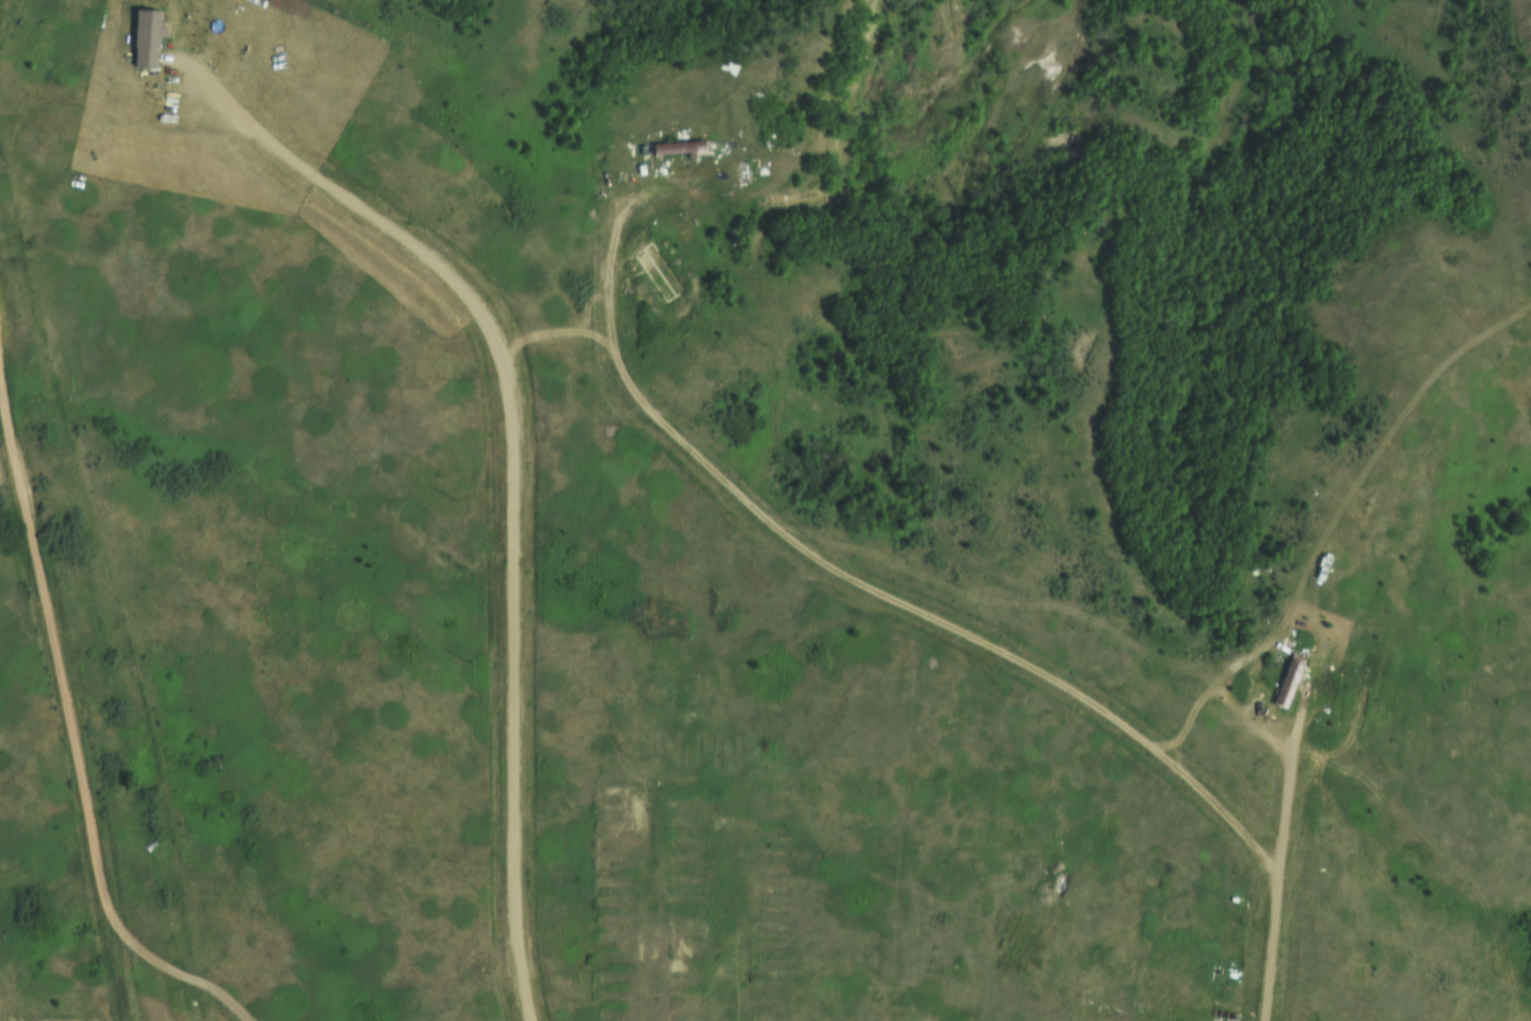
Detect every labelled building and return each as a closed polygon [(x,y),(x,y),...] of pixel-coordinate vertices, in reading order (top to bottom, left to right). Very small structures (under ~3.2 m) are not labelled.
[(154,33),(152,65),(131,64),(134,8),(155,9),(154,24),(162,24),(162,34),(154,33)] [(648,143),(696,143),(696,154),(648,154),(648,143)] [(1286,659),(1296,662),(1281,707),(1270,703),(1286,659)]
